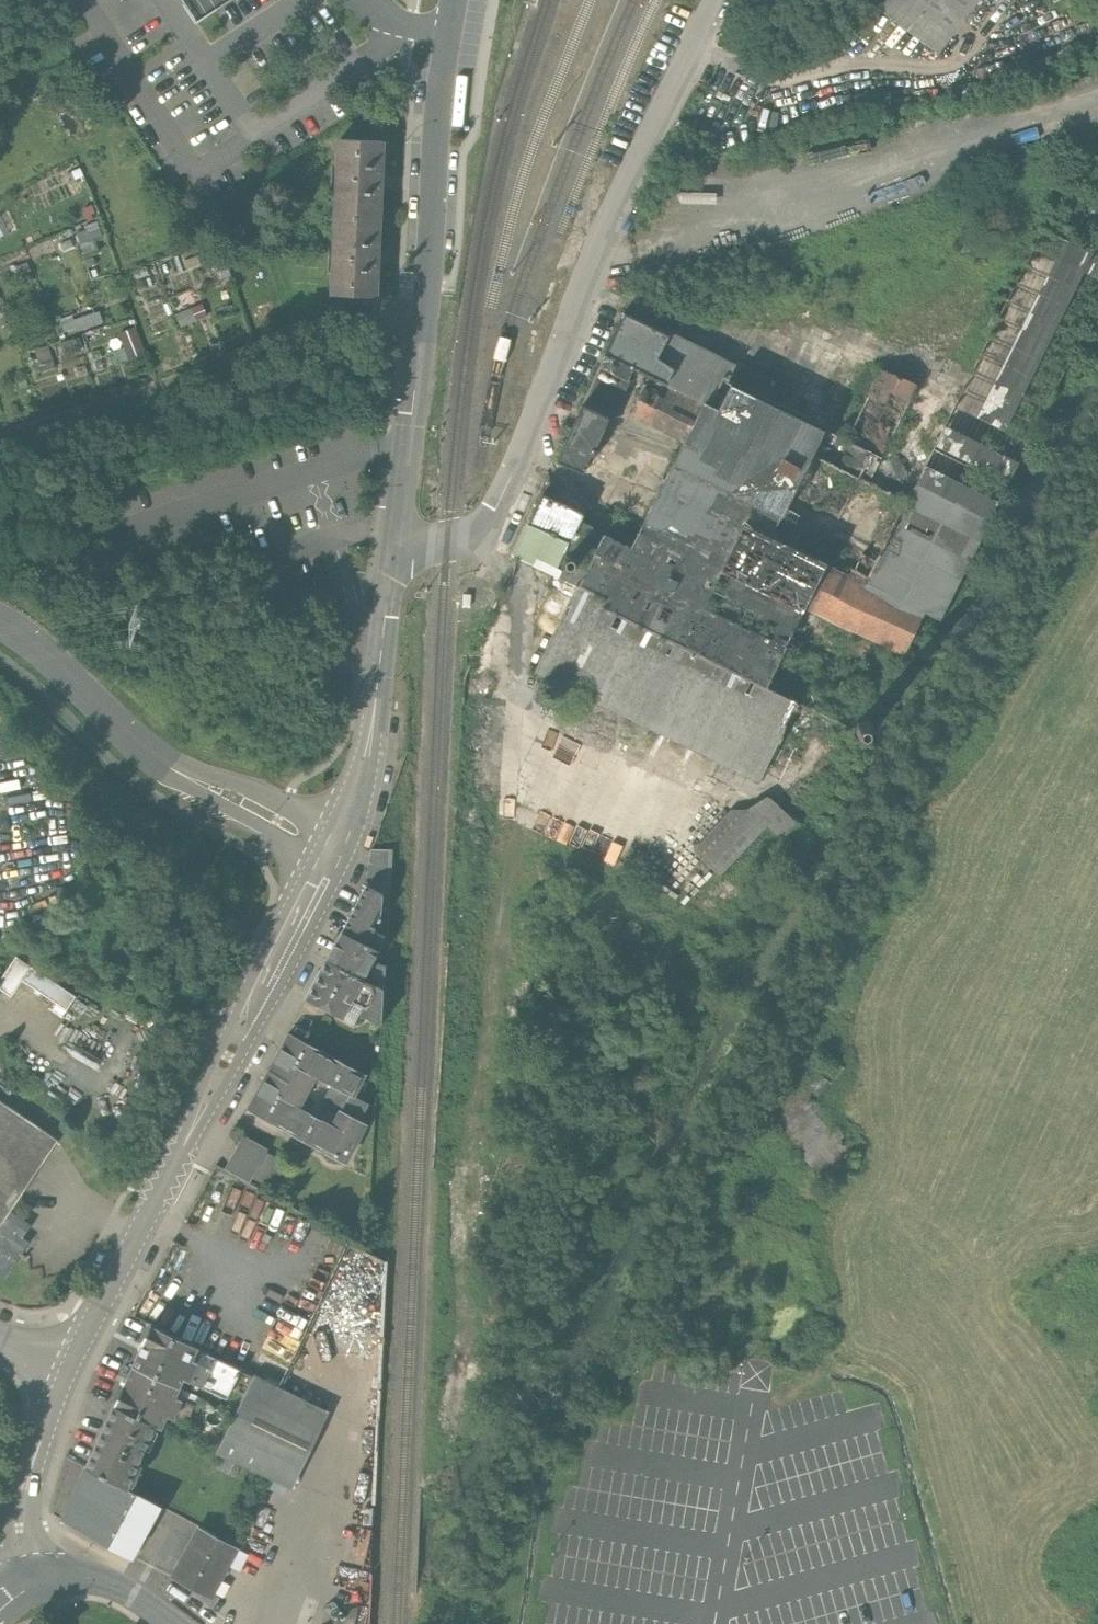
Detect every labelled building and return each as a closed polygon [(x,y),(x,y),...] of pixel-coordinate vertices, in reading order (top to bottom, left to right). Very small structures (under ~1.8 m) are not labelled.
[(196,25),(235,0),(179,0),(196,25)] [(881,16),(940,60),(984,0),(893,0),(881,16)] [(336,146),(335,221),(382,222),(383,147),(336,146)] [(382,222),(335,221),(333,300),(381,301),(382,222)] [(1046,234),(934,453),(1003,489),(1097,307),(1097,261),(1046,234)] [(144,270),(143,330),(177,330),(177,314),(215,314),(215,335),(228,335),(228,312),(211,312),(211,284),(151,283),(151,270),(144,270)] [(64,332),(101,323),(97,306),(60,315),(64,332)] [(673,338),(629,318),(611,359),(671,386),(678,371),(662,363),(673,338)] [(789,608),(908,670),(1003,489),(934,453),(906,439),(928,397),(881,372),(842,447),(811,439),(758,551),(806,573),(789,608)] [(611,553),(555,671),(750,763),(774,712),(747,699),(789,608),(806,573),(758,551),(811,439),(734,402),(722,428),(705,419),(636,565),(611,553)] [(612,423),(586,412),(563,466),(588,477),(612,423)] [(541,493),(512,557),(579,587),(604,531),(582,521),(586,513),(541,493)] [(330,662),(319,664),(321,679),(332,678),(330,662)] [(719,874),(771,825),(783,837),(798,822),(762,785),(695,849),(719,874)] [(362,886),(325,963),(397,998),(398,973),(392,971),(398,957),(398,938),(388,934),(391,926),(385,923),(388,916),(395,902),(362,886)] [(13,1002),(27,984),(70,1014),(81,997),(22,956),(0,987),(0,993),(13,1002)] [(397,998),(325,963),(307,1001),(351,1024),(356,1013),(396,1033),(397,998)] [(288,1047),(273,1078),(311,1097),(317,1085),(351,1103),(347,1111),(373,1124),(379,1111),(362,1103),(370,1089),(288,1047)] [(303,1114),(311,1097),(273,1078),(250,1120),(349,1170),(373,1124),(347,1111),(337,1132),(303,1114)] [(8,1286),(30,1252),(21,1246),(25,1240),(6,1228),(65,1140),(0,1098),(0,1281),(8,1286)] [(273,1157),(242,1141),(226,1172),(260,1189),(263,1182),(269,1185),(279,1167),(270,1162),(273,1157)] [(373,1316),(383,1320),(389,1255),(344,1238),(314,1318),(320,1319),(337,1325),(349,1327),(370,1335),(371,1321),(373,1316)] [(154,1331),(138,1366),(184,1387),(188,1378),(224,1394),(236,1368),(154,1331)] [(184,1387),(138,1366),(118,1409),(164,1430),(172,1415),(182,1419),(190,1402),(179,1397),(184,1387)] [(282,1389),(253,1375),(215,1455),(293,1493),(331,1413),(282,1389)] [(90,1468),(136,1490),(164,1430),(118,1409),(90,1468)] [(108,1545),(136,1490),(90,1468),(63,1523),(108,1545)] [(165,1504),(136,1490),(108,1545),(138,1560),(165,1504)] [(198,1527),(171,1581),(216,1604),(221,1594),(218,1592),(240,1548),(198,1527)]
